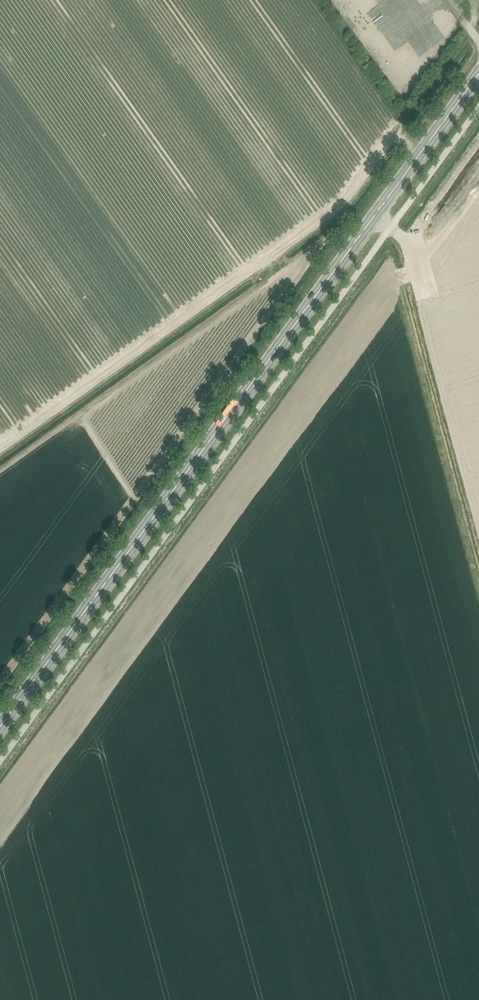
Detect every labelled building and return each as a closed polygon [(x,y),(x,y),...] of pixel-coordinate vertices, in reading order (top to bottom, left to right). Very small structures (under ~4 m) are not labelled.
[(390,51),(432,22),(429,17),(443,7),(438,0),(427,0),(418,6),(413,0),(386,0),(370,11),(374,16),(369,20),(390,51)] [(416,57),(443,41),(433,24),(405,40),(416,57)] [(393,273),(398,287),(409,283),(403,269),(393,273)]
